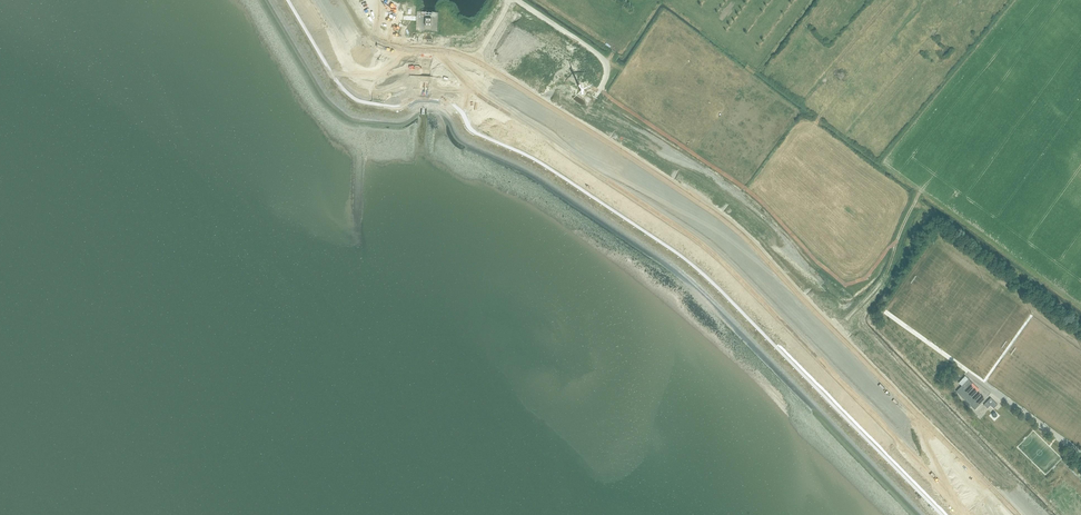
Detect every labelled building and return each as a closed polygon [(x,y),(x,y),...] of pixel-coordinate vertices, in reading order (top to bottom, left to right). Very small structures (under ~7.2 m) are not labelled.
[(374,14),(377,3),(372,1),(368,12),(374,14)] [(984,322),(979,331),(985,334),(990,325),(984,322)] [(962,386),(956,392),(966,401),(975,410),(985,400),(976,391),(970,386),(973,384),(966,377),(959,384),(962,386)] [(984,405),(988,409),(990,406),(994,409),(998,405),(991,398),(984,405)]
